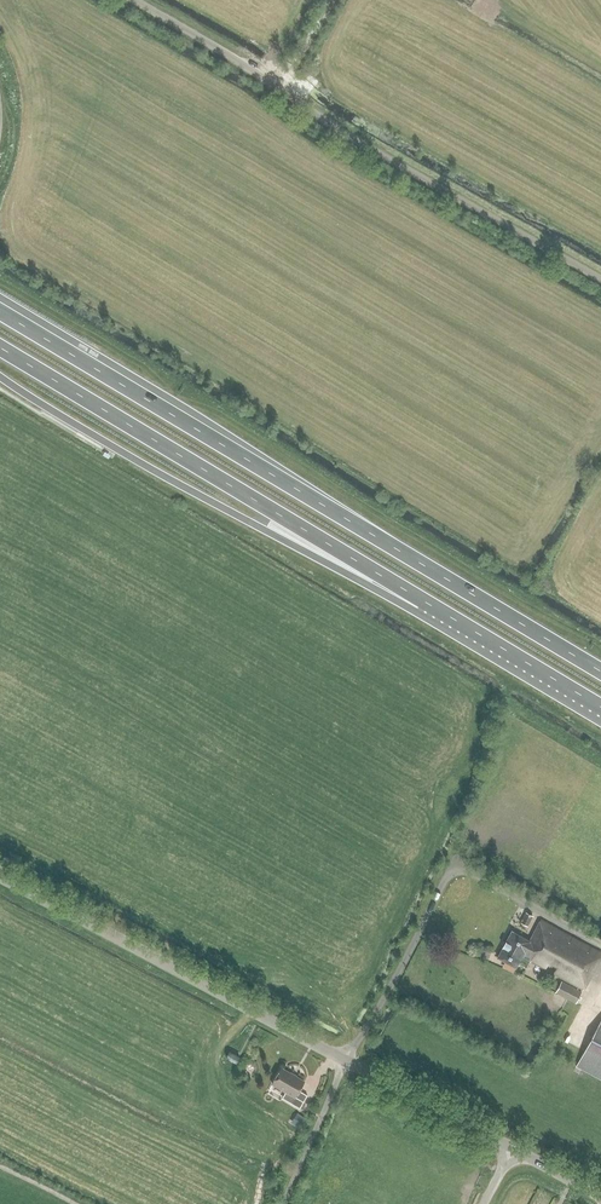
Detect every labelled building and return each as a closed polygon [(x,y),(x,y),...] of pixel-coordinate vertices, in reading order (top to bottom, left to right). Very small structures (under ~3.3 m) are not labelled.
[(533,915),(526,912),(520,922),(527,926),(533,915)] [(533,942),(513,931),(498,958),(517,968),(523,956),(532,961),(532,962),(547,970),(547,969),(545,968),(551,958),(561,963),(555,974),(554,973),(553,973),(584,990),(600,959),(600,952),(541,920),(533,934),(536,936),(533,942)] [(583,992),(562,980),(556,991),(577,1003),(583,992)] [(598,1022),(576,1064),(600,1077),(600,1017),(598,1022)] [(236,1063),(239,1057),(230,1052),(226,1058),(236,1063)] [(279,1068),(270,1083),(285,1091),(281,1098),(299,1107),(306,1094),(298,1089),(302,1081),(279,1068)] [(298,1114),(292,1123),(299,1129),(306,1119),(298,1114)]
